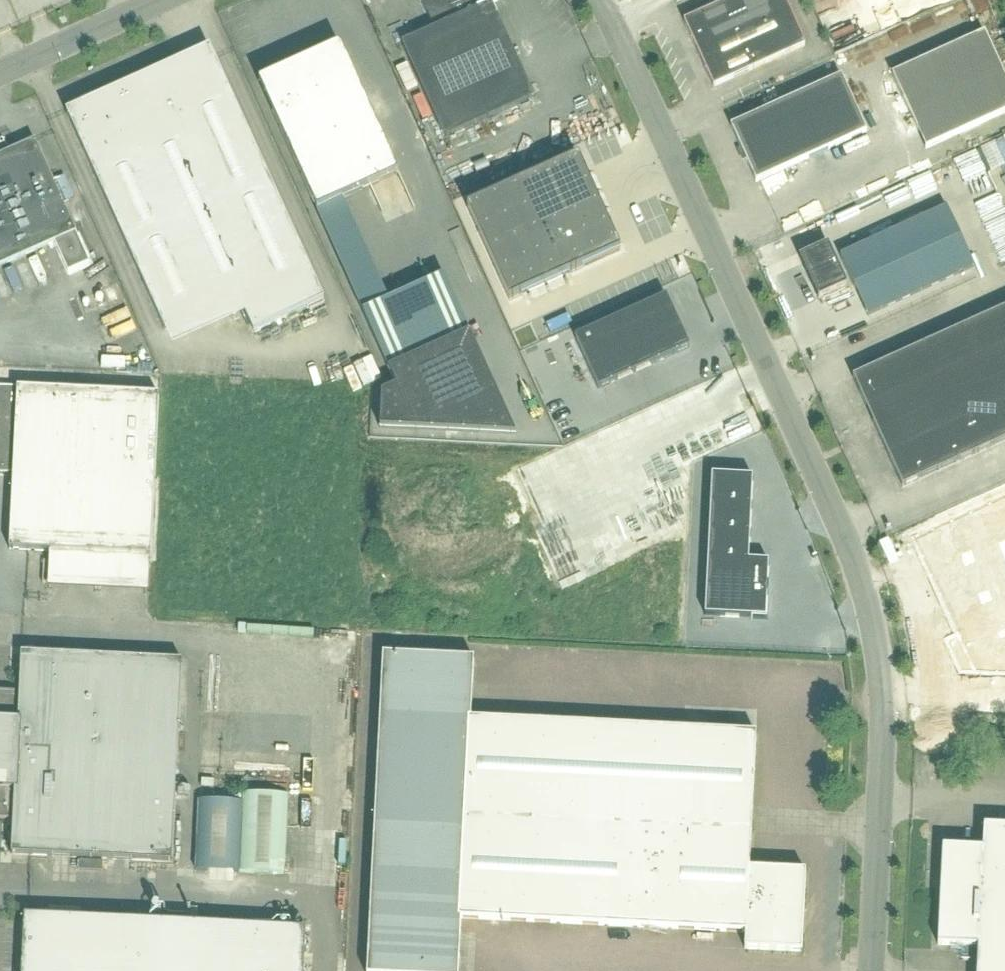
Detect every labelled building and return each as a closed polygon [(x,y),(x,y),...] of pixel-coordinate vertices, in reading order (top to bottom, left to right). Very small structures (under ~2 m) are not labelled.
[(447,25),(468,72),(512,52),(491,5),(502,0),(420,0),(434,31),(447,25)] [(713,88),(805,47),(784,0),(732,0),(683,22),(713,88)] [(402,45),(423,92),(468,72),(447,25),(434,31),(402,45)] [(892,76),(925,150),(1004,114),(1004,80),(984,34),(892,76)] [(340,47),(258,83),(317,212),(398,176),(340,47)] [(512,52),(468,72),(423,92),(445,139),(534,99),(512,52)] [(66,114),(164,330),(237,297),(253,334),(324,302),(215,61),(147,91),(143,81),(95,102),(93,98),(79,104),(81,107),(66,114)] [(841,77),(730,127),(756,183),(866,133),(841,77)] [(35,142),(0,157),(0,268),(76,234),(35,142)] [(578,159),(467,209),(509,302),(620,252),(578,159)] [(972,265),(944,205),(838,254),(866,314),(972,265)] [(818,300),(847,287),(828,245),(799,258),(818,300)] [(470,334),(445,279),(364,316),(389,371),(470,334)] [(104,286),(110,307),(127,301),(121,281),(104,286)] [(698,346),(674,295),(583,337),(607,388),(698,346)] [(987,384),(1004,376),(1004,327),(999,313),(962,329),(987,384)] [(926,346),(951,401),(987,384),(962,329),(926,346)] [(889,362),(914,417),(951,401),(926,346),(889,362)] [(130,365),(152,364),(151,351),(130,352),(130,365)] [(852,379),(877,434),(914,417),(889,362),(852,379)] [(987,384),(1004,424),(1004,376),(987,384)] [(951,401),(976,456),(1004,442),(1004,424),(987,384),(951,401)] [(151,557),(158,396),(18,389),(0,388),(0,475),(13,475),(9,551),(151,557)] [(951,401),(914,417),(939,472),(976,456),(951,401)] [(914,417),(877,434),(902,489),(939,472),(914,417)] [(702,450),(706,458),(720,452),(716,443),(702,450)] [(715,628),(775,631),(777,575),(757,574),(761,491),(721,489),(715,628)] [(955,633),(944,639),(959,672),(1004,675),(1004,497),(912,538),(955,633)] [(13,821),(12,856),(172,864),(182,663),(21,655),(20,693),(0,692),(0,820),(13,821)] [(468,720),(471,664),(384,659),(368,970),(456,970),(459,919),(745,934),(744,950),(801,953),(805,873),(749,870),(756,734),(468,720)] [(196,871),(240,873),(284,875),(288,796),(243,794),(243,803),(199,801),(196,871)] [(938,946),(978,947),(976,970),(1004,970),(1004,828),(983,827),(982,850),(942,848),(938,946)] [(306,930),(25,917),(22,970),(304,970),(306,930)]
